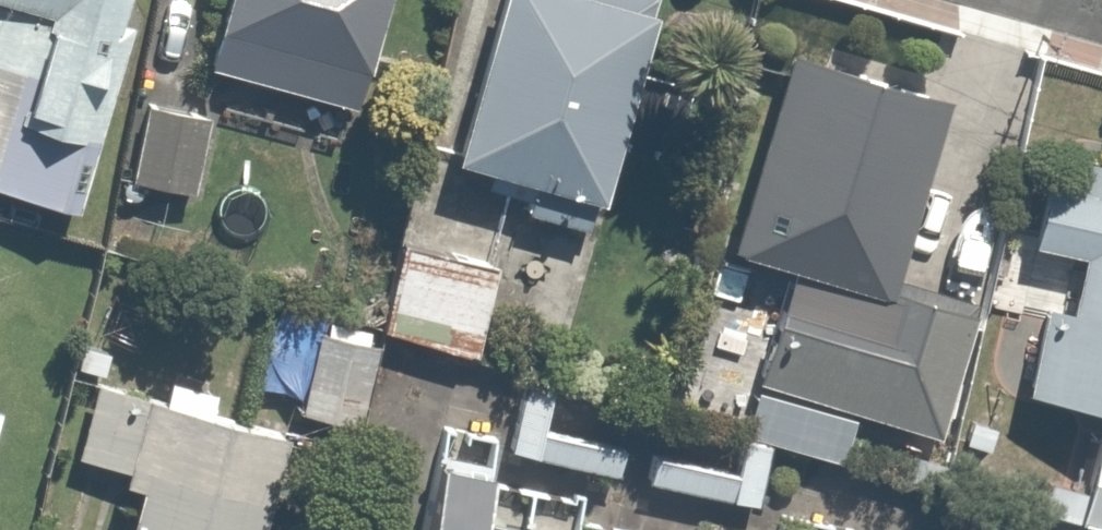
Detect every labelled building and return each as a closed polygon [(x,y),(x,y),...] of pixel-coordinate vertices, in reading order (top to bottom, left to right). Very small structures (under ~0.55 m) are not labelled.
[(125,0),(0,0),(0,185),(60,202),(74,155),(90,160),(129,22),(119,20),(125,0)] [(204,76),(364,113),(391,0),(222,0),(204,76)] [(595,191),(609,195),(661,0),(497,0),(456,154),(528,173),(519,208),(585,226),(595,191)] [(891,285),(953,84),(791,35),(730,236),(891,285)] [(219,101),(135,80),(110,183),(193,204),(219,101)] [(1041,177),(1025,242),(1081,255),(1069,305),(1038,298),(1017,388),(1101,408),(1101,166),(1097,190),(1041,177)] [(944,426),(975,303),(924,290),(921,303),(782,267),(754,377),(944,426)] [(355,422),(384,320),(321,302),(292,404),(355,422)] [(161,406),(86,388),(68,459),(143,478),(129,529),(267,529),(290,439),(209,418),(218,382),(170,370),(161,406)] [(561,379),(523,372),(510,447),(622,467),(628,436),(553,423),(561,379)] [(9,406),(0,403),(0,435),(9,406)] [(437,422),(414,529),(584,529),(584,527),(488,507),(503,436),(437,422)] [(1095,427),(1083,477),(1101,481),(1101,428),(1095,427)] [(772,440),(738,435),(735,460),(647,447),(641,493),(762,510),(772,440)]
